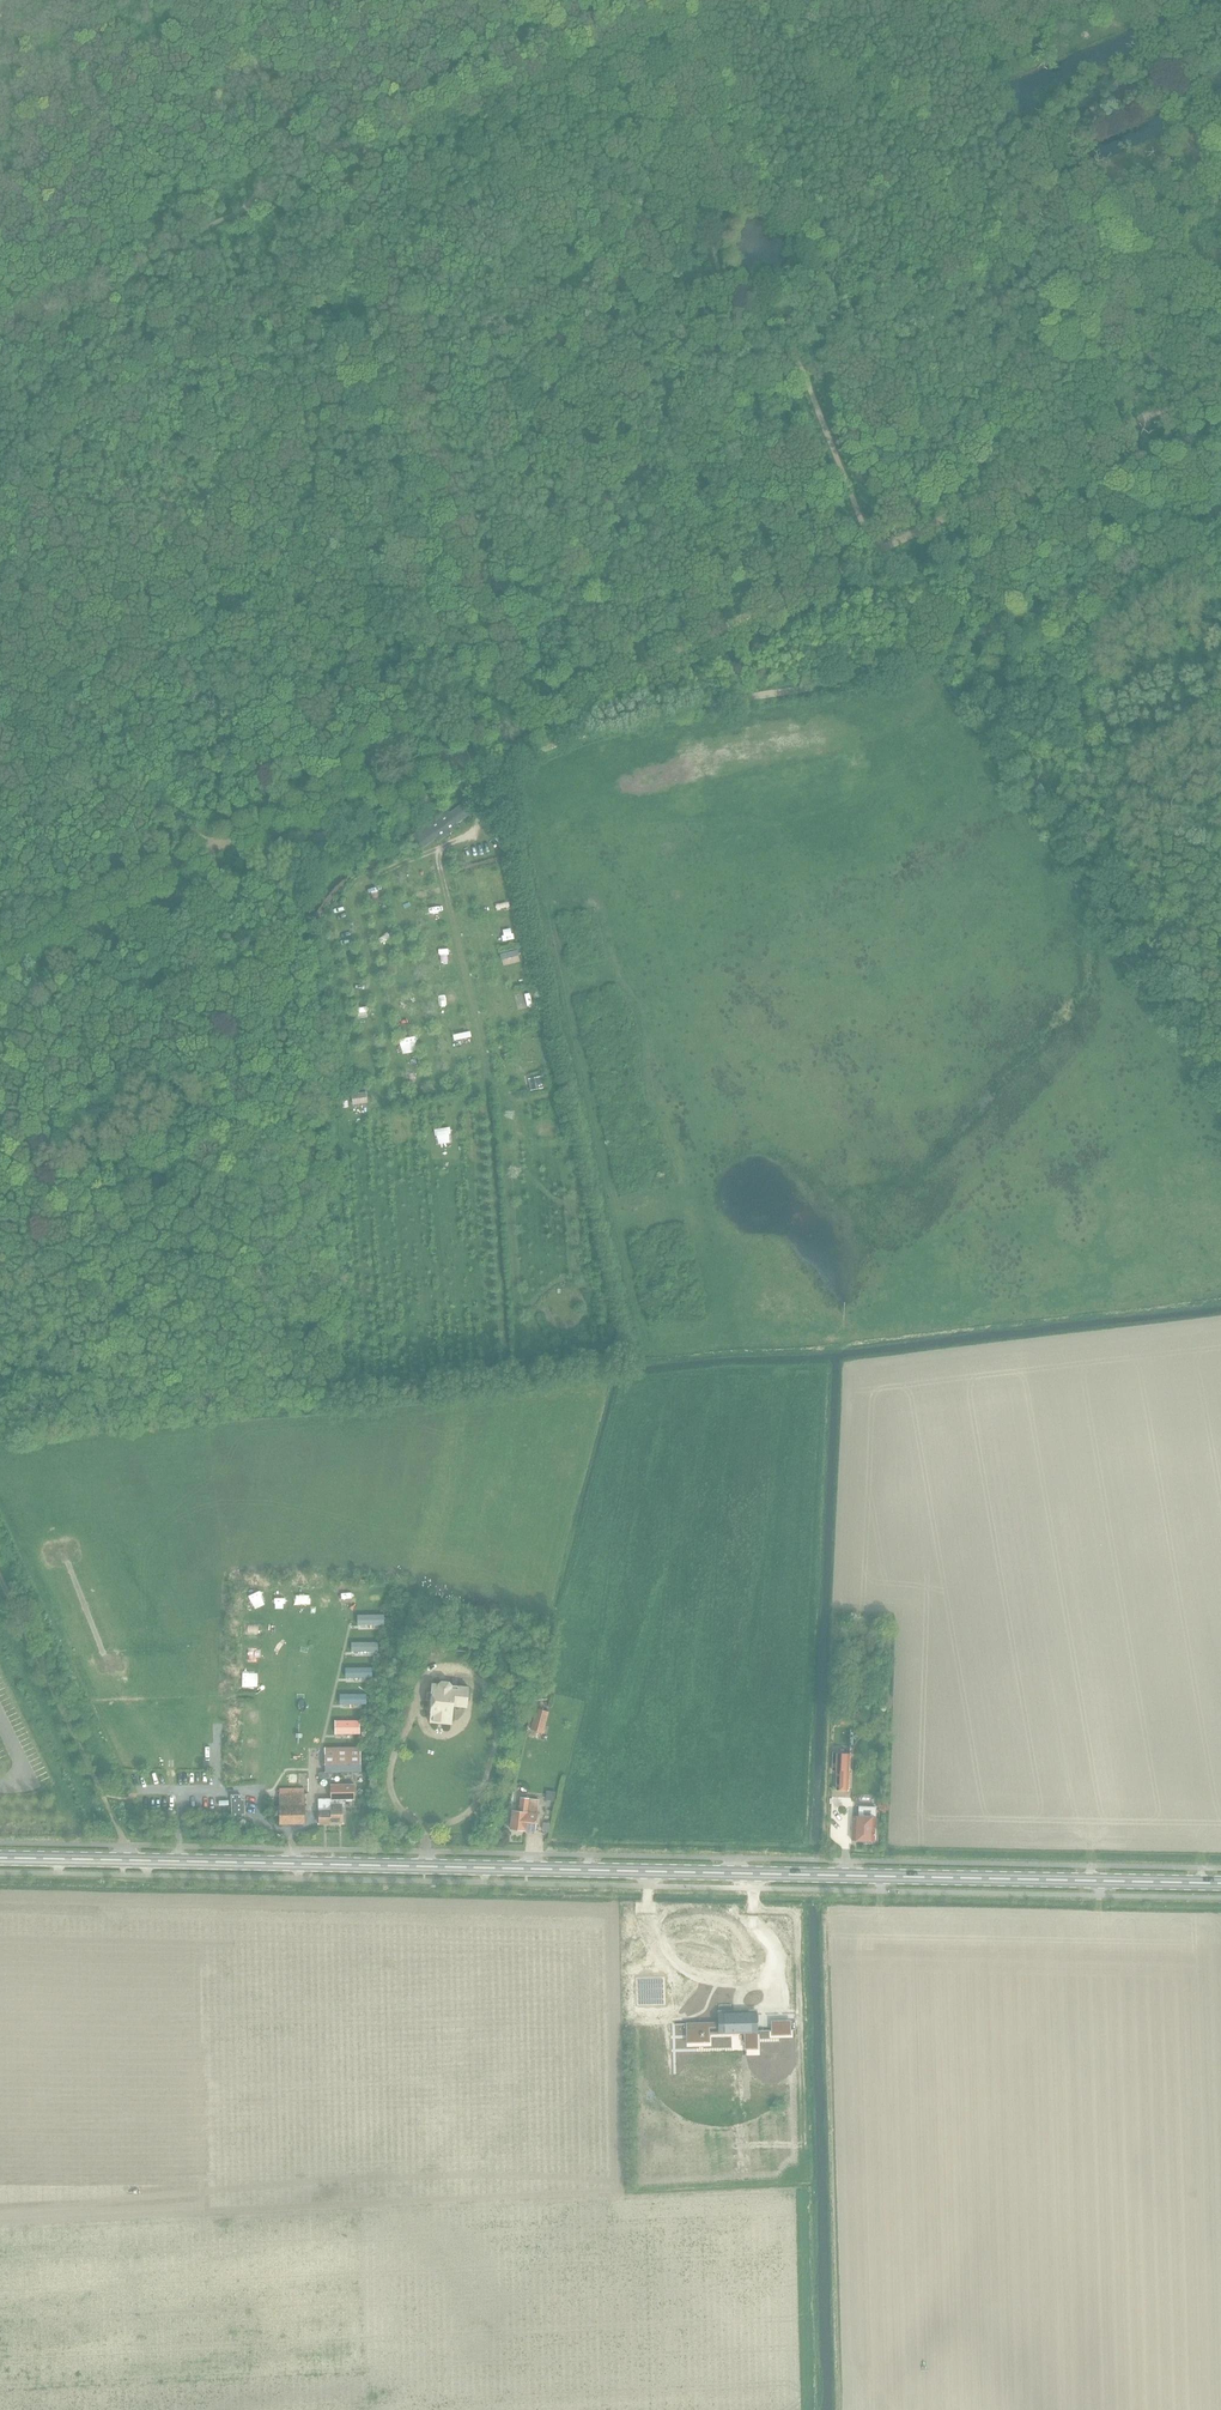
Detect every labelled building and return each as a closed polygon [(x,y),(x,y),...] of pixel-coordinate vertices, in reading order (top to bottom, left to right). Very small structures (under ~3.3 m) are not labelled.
[(449,812),(447,810),(411,836),(420,849),(436,838),(438,841),(458,826),(456,823),(470,813),(462,803),(449,812)] [(543,1086),(541,1076),(528,1079),(530,1089),(543,1086)] [(467,1707),(469,1687),(452,1685),(449,1682),(441,1681),(438,1684),(432,1683),(431,1700),(433,1700),(431,1722),(452,1724),(453,1706),(467,1707)] [(542,1732),(548,1711),(536,1708),(531,1728),(542,1732)] [(327,1746),(327,1772),(362,1772),(362,1746),(327,1746)] [(833,1752),(832,1769),(836,1770),(836,1789),(847,1789),(849,1753),(833,1752)] [(861,1772),(861,1783),(872,1784),(872,1773),(861,1772)] [(355,1785),(340,1785),(331,1785),(331,1807),(326,1807),(326,1810),(319,1810),(319,1824),(343,1824),(343,1799),(355,1799),(355,1785)] [(280,1824),(305,1824),(305,1788),(279,1789),(280,1824)] [(231,1794),(232,1819),(241,1819),(241,1794),(231,1794)] [(534,1831),(537,1807),(538,1799),(520,1797),(519,1811),(512,1810),(510,1828),(534,1831)] [(852,1815),(851,1840),(864,1840),(864,1843),(871,1843),(871,1840),(873,1840),(875,1807),(859,1806),(858,1816),(852,1815)] [(718,2012),(685,2012),(685,2022),(705,2023),(705,2015),(718,2015),(718,2020),(743,2020),(743,2036),(753,2036),(753,2003),(728,2003),(728,2000),(718,2000),(718,2012)]
